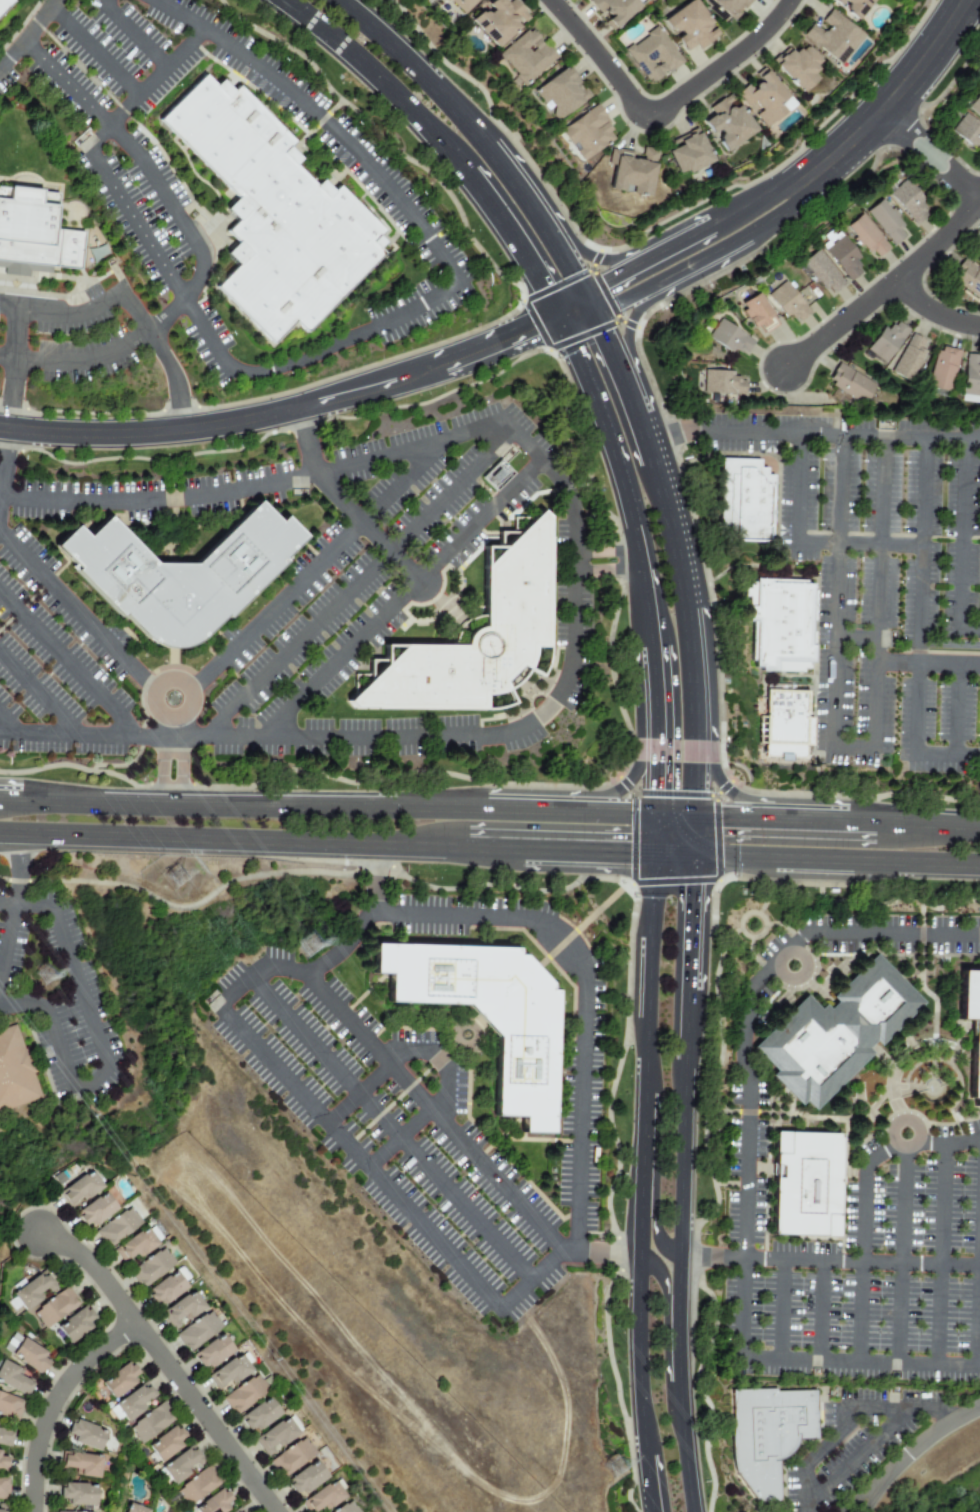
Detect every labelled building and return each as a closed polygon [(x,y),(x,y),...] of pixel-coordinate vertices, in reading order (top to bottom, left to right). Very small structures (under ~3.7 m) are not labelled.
[(19,0),(0,19),(0,0),(19,0)] [(478,0),(448,0),(463,15),(478,0)] [(520,27),(519,25),(528,17),(513,0),(511,0),(507,4),(504,0),(492,0),(487,4),(489,7),(472,22),(496,49),(520,27)] [(606,20),(604,22),(610,31),(647,1),(645,0),(590,0),(606,20)] [(673,37),(674,36),(684,52),(696,44),(699,49),(719,36),(696,0),(692,0),(662,20),(673,37)] [(723,22),(728,17),(734,22),(753,0),(697,0),(723,22)] [(855,21),(872,0),(829,0),(855,21)] [(801,36),(839,65),(863,34),(830,9),(820,22),(826,27),(822,32),(811,23),(801,36)] [(497,55),(524,86),(556,58),(530,28),(497,55)] [(647,85),(681,63),(658,28),(624,49),(647,85)] [(821,63),(804,45),(794,55),(788,48),(772,63),(800,93),(816,79),(810,73),(821,63)] [(535,90),(558,121),(590,97),(566,66),(535,90)] [(763,129),(794,105),(766,69),(756,77),(759,82),(750,89),(747,85),(735,94),(745,107),(752,101),(759,111),(753,115),(763,129)] [(210,73),(232,96),(243,84),(300,141),(289,152),(332,196),(343,184),(389,230),(378,241),(389,252),(310,331),(299,320),(277,342),(221,286),(254,252),(231,230),(254,208),(165,119),(210,73)] [(978,90),(965,108),(979,119),(979,91),(978,90)] [(755,130),(737,104),(734,106),(726,96),(708,108),(712,114),(701,122),(710,134),(712,133),(725,151),(755,130)] [(560,129),(582,161),(617,138),(596,106),(560,129)] [(979,144),(979,124),(964,112),(949,131),(973,150),(979,143),(979,144)] [(679,177),(712,161),(697,129),(676,139),(679,145),(667,151),(679,177)] [(609,190),(649,197),(657,150),(642,147),(640,160),(630,158),(631,152),(610,148),(607,165),(613,166),(609,190)] [(920,209),(927,203),(903,177),(886,193),(915,225),(926,215),(920,209)] [(3,269),(0,269),(0,186),(4,187),(5,183),(37,187),(37,190),(56,192),(55,206),(63,207),(67,204),(71,202),(76,202),(80,204),(83,207),(86,211),(86,215),(86,218),(84,222),(82,225),(79,227),(78,235),(84,236),(80,271),(51,268),(51,275),(29,272),(28,278),(2,276),(3,269)] [(892,245),(909,232),(881,197),(864,210),(892,245)] [(873,248),(879,255),(889,247),(860,213),(842,228),(864,255),(873,248)] [(860,272),(855,265),(861,260),(840,233),(821,247),(848,281),(860,272)] [(828,284),(833,292),(844,284),(818,248),(798,263),(819,291),(828,284)] [(979,303),(979,270),(964,257),(948,276),(979,303)] [(789,318),(794,324),(810,311),(784,280),(766,295),(787,320),(789,318)] [(753,329),(759,325),(764,332),(779,321),(758,291),(737,306),(753,329)] [(740,359),(754,340),(720,317),(706,337),(740,359)] [(884,364),(909,329),(900,322),(894,329),(885,323),(864,351),(884,364)] [(931,343),(912,332),(888,371),(907,382),(931,343)] [(925,386),(948,393),(960,350),(936,343),(925,386)] [(976,364),(978,355),(965,353),(958,400),(979,404),(979,364),(976,364)] [(824,383),(863,405),(875,383),(837,361),(824,383)] [(742,394),(743,371),(695,369),(695,393),(742,394)] [(741,529),(734,529),(734,522),(727,522),(726,457),(755,457),(755,464),(762,465),(762,471),(766,475),(770,479),(774,483),(774,536),(741,536),(741,529)] [(480,477),(494,492),(513,474),(499,460),(480,477)] [(201,633),(196,636),(188,640),(180,643),(171,644),(162,643),(154,640),(146,636),(143,634),(50,539),(72,517),(85,530),(105,510),(152,559),(191,559),(257,494),(278,516),(284,509),(305,530),(201,633)] [(539,642),(538,651),(535,661),(531,670),(525,677),(517,684),(509,689),(500,693),(490,694),(484,695),(484,705),(387,705),(371,704),(356,704),(356,674),(372,674),(372,659),(387,659),(387,641),(465,642),(465,641),(465,637),(466,634),(468,631),(470,628),(473,625),(475,623),(479,622),(482,621),(485,621),(486,540),(502,540),(502,527),(517,527),(517,515),(550,515),(550,528),(550,541),(549,642),(539,642)] [(766,667),(766,662),(757,662),(759,611),(752,611),(753,590),(749,590),(749,576),(818,578),(815,668),(766,667)] [(809,745),(808,758),(769,757),(770,740),(769,740),(769,727),(759,726),(759,712),(770,712),(770,686),(811,687),(810,725),(803,725),(803,729),(810,729),(809,745)] [(464,1005),(386,1002),(387,973),(380,973),(371,973),(372,945),(380,945),(513,948),(534,971),(553,991),(547,1132),(521,1131),(522,1115),(493,1115),(494,1037),(481,1023),(464,1005)] [(814,1111),(779,1075),(781,1072),(758,1049),(810,998),(823,1012),(879,957),(924,1003),(814,1111)] [(964,970),(979,970),(979,1107),(977,1107),(978,1021),(963,1021),(964,970)] [(39,1096),(0,1110),(0,1033),(15,1028),(39,1096)] [(842,1239),(774,1237),(778,1128),(846,1130),(842,1239)] [(68,1206),(81,1198),(83,1200),(102,1188),(91,1171),(58,1191),(68,1206)] [(76,1211),(87,1229),(116,1210),(105,1192),(76,1211)] [(141,1225),(130,1207),(95,1230),(106,1248),(141,1225)] [(157,1244),(144,1227),(113,1251),(123,1263),(135,1254),(138,1259),(157,1244)] [(175,1264),(162,1247),(128,1272),(140,1289),(175,1264)] [(189,1278),(182,1267),(145,1290),(154,1304),(160,1300),(163,1304),(187,1289),(183,1282),(189,1278)] [(55,1287),(44,1270),(11,1293),(24,1312),(44,1298),(43,1295),(55,1287)] [(79,1304),(67,1287),(32,1312),(44,1329),(79,1304)] [(170,1330),(205,1310),(194,1291),(160,1311),(170,1330)] [(94,1317),(85,1305),(55,1327),(68,1345),(91,1328),(87,1322),(94,1317)] [(175,1335),(187,1352),(221,1328),(209,1310),(175,1335)] [(20,1337),(12,1333),(5,1350),(13,1354),(20,1337)] [(192,1353),(202,1371),(233,1353),(222,1335),(192,1353)] [(43,1359),(47,1352),(21,1338),(11,1358),(42,1374),(48,1362),(43,1359)] [(217,1390),(229,1380),(232,1384),(254,1368),(242,1352),(207,1377),(217,1390)] [(22,1369),(0,1360),(0,1385),(27,1396),(34,1381),(20,1376),(22,1369)] [(139,1381),(127,1363),(99,1382),(112,1400),(139,1381)] [(221,1398),(233,1415),(268,1391),(256,1374),(221,1398)] [(145,1408),(142,1404),(155,1395),(145,1381),(113,1405),(126,1422),(145,1408)] [(24,1401),(0,1393),(0,1415),(17,1421),(24,1401)] [(747,1488),(744,1484),(741,1476),(739,1468),(739,1465),(737,1396),(781,1394),(781,1397),(821,1396),(822,1445),(799,1446),(799,1449),(787,1462),(783,1463),(785,1507),(762,1508),(747,1488)] [(256,1429),(280,1416),(270,1398),(238,1416),(247,1431),(255,1426),(256,1429)] [(140,1444),(173,1421),(161,1403),(127,1427),(140,1444)] [(253,1438),(264,1455),(302,1433),(291,1415),(253,1438)] [(67,1434),(74,1436),(72,1443),(99,1451),(105,1433),(95,1430),(96,1427),(72,1418),(67,1434)] [(146,1445),(159,1463),(188,1442),(175,1425),(146,1445)] [(12,1431),(0,1430),(0,1444),(10,1446),(12,1431)] [(269,1462),(282,1479),(315,1453),(302,1436),(269,1462)] [(171,1484),(205,1465),(193,1446),(160,1465),(171,1484)] [(100,1455),(62,1454),(61,1468),(80,1469),(79,1477),(99,1478),(100,1455)] [(304,1493),(327,1478),(315,1460),(286,1480),(295,1493),(301,1489),(304,1493)] [(220,1485),(209,1467),(175,1488),(186,1506),(220,1485)] [(322,1505),(327,1511),(345,1496),(331,1479),(301,1504),(308,1511),(313,1511),(322,1505)] [(60,1499),(67,1500),(67,1505),(95,1505),(95,1485),(60,1484),(60,1499)] [(231,1500),(224,1488),(193,1506),(197,1511),(227,1511),(229,1511),(225,1504),(231,1500)] [(349,1499),(333,1511),(358,1511),(349,1499)] [(147,1509),(127,1503),(124,1511),(146,1511),(147,1509)]
